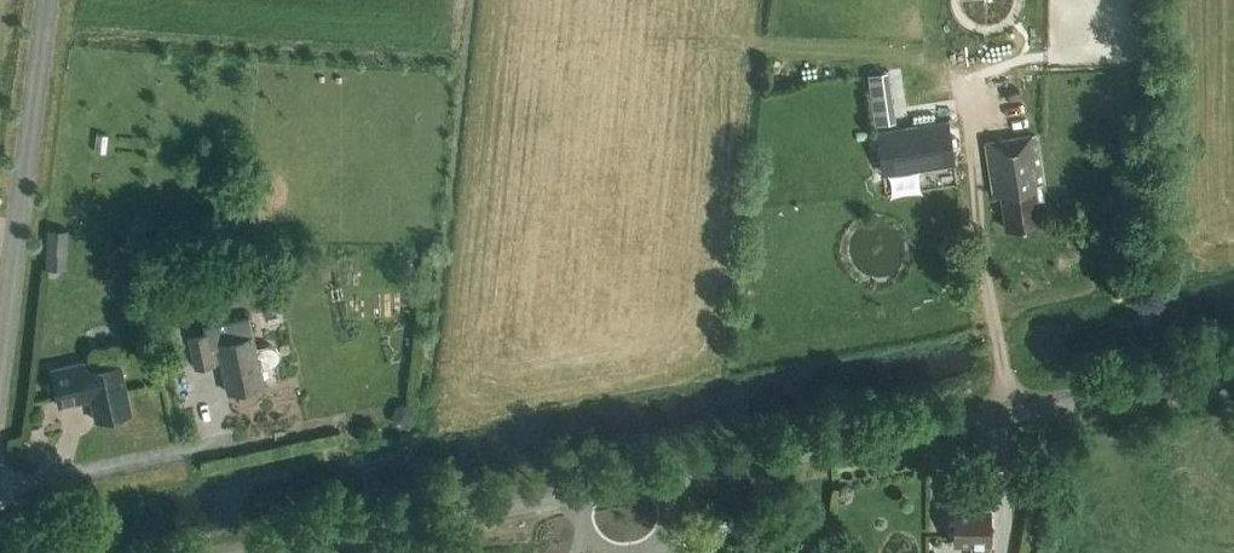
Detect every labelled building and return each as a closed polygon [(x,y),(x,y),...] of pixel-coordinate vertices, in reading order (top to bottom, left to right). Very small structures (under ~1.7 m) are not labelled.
[(882,71),(867,73),(874,123),(889,121),(882,71)] [(954,164),(948,119),(875,130),(882,174),(954,164)] [(1037,199),(1044,198),(1034,134),(986,142),(994,195),(1000,194),(1005,227),(1041,222),(1037,199)] [(45,267),(66,268),(68,229),(46,228),(45,267)] [(249,315),(212,323),(203,325),(204,330),(189,333),(196,366),(221,361),(228,392),(264,384),(260,366),(270,364),(275,361),(277,357),(278,352),(276,347),(271,344),(266,343),(256,346),(249,315)] [(120,360),(85,368),(83,360),(50,367),(59,406),(91,399),(96,420),(132,412),(120,360)] [(990,507),(954,508),(955,543),(973,542),(973,552),(990,552),(990,507)]
